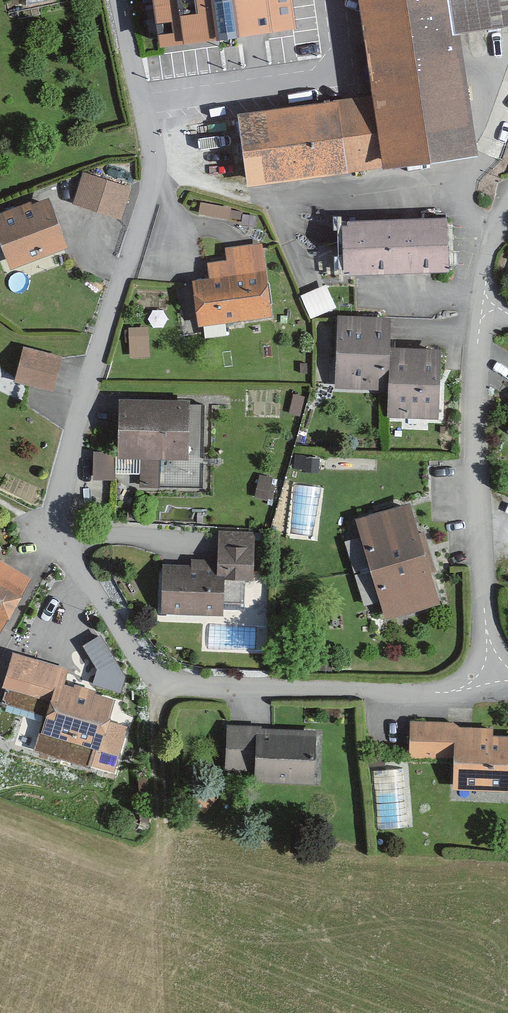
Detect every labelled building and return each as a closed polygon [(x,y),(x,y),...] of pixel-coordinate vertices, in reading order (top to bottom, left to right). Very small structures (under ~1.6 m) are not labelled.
[(157,43),(296,24),(293,0),(151,0),(157,43)] [(507,24),(507,0),(357,0),(370,95),(235,114),(245,185),(473,153),(456,31),(507,24)] [(126,191),(82,176),(72,203),(116,219),(126,191)] [(46,199),(0,216),(0,251),(6,268),(64,248),(46,199)] [(446,272),(445,218),(346,220),(346,224),(341,224),(342,270),(348,269),(349,274),(446,272)] [(270,319),(261,246),(223,250),(225,261),(204,264),(206,280),(191,282),(196,327),(270,319)] [(334,310),(324,286),(297,297),(308,322),(334,310)] [(440,348),(388,347),(389,319),(335,318),(334,390),(386,391),(385,418),(438,419),(440,348)] [(129,328),(128,355),(147,356),(148,329),(129,328)] [(52,392),(61,356),(22,345),(13,382),(52,392)] [(187,402),(119,400),(117,458),(139,459),(139,486),(159,486),(159,460),(185,461),(187,402)] [(111,481),(111,454),(93,454),(93,481),(111,481)] [(276,482),(257,478),(253,497),(272,501),(276,482)] [(437,603),(406,504),(353,520),(383,620),(437,603)] [(248,584),(251,529),(216,528),(214,562),(189,561),(189,567),(161,566),(159,615),(221,619),(223,583),(248,584)] [(29,575),(0,558),(0,628),(29,575)] [(108,689),(128,677),(103,634),(83,645),(108,689)] [(113,698),(60,683),(64,669),(29,659),(15,709),(42,717),(38,730),(25,726),(18,748),(39,754),(44,736),(90,750),(86,764),(112,771),(125,727),(106,722),(113,698)] [(491,737),(491,730),(454,729),(455,724),(407,722),(406,762),(452,763),(452,790),(507,792),(507,737),(491,737)] [(314,785),(316,734),(259,732),(259,727),(225,726),(224,772),(254,773),(253,783),(314,785)]
